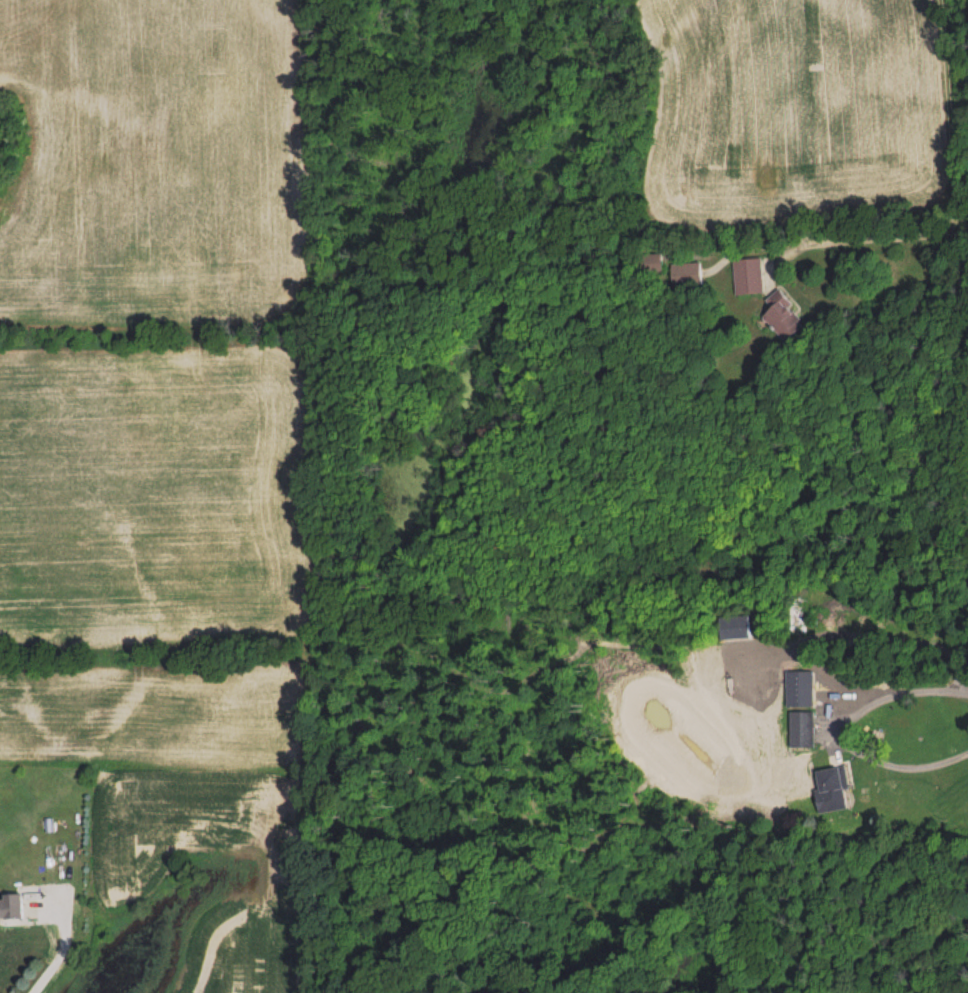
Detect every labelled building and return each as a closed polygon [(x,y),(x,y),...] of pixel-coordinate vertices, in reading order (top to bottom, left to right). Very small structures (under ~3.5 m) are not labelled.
[(646,271),(663,271),(663,252),(646,253),(646,271)] [(737,295),(765,292),(761,257),(733,260),(737,295)] [(674,284),(703,283),(702,262),(673,263),(674,284)] [(790,306),(794,302),(780,288),(767,300),(774,307),(764,317),(788,342),(807,324),(790,306)] [(721,639),(751,638),(751,615),(720,616),(721,639)] [(786,671),(787,707),(814,706),(814,670),(786,671)] [(789,747),(814,747),(814,711),(790,711),(789,747)] [(821,789),(816,790),(819,812),(848,808),(845,789),(849,788),(846,766),(818,770),(821,789)] [(1,926),(1,919),(25,918),(24,893),(6,893),(6,898),(0,898),(0,926),(1,926)]
